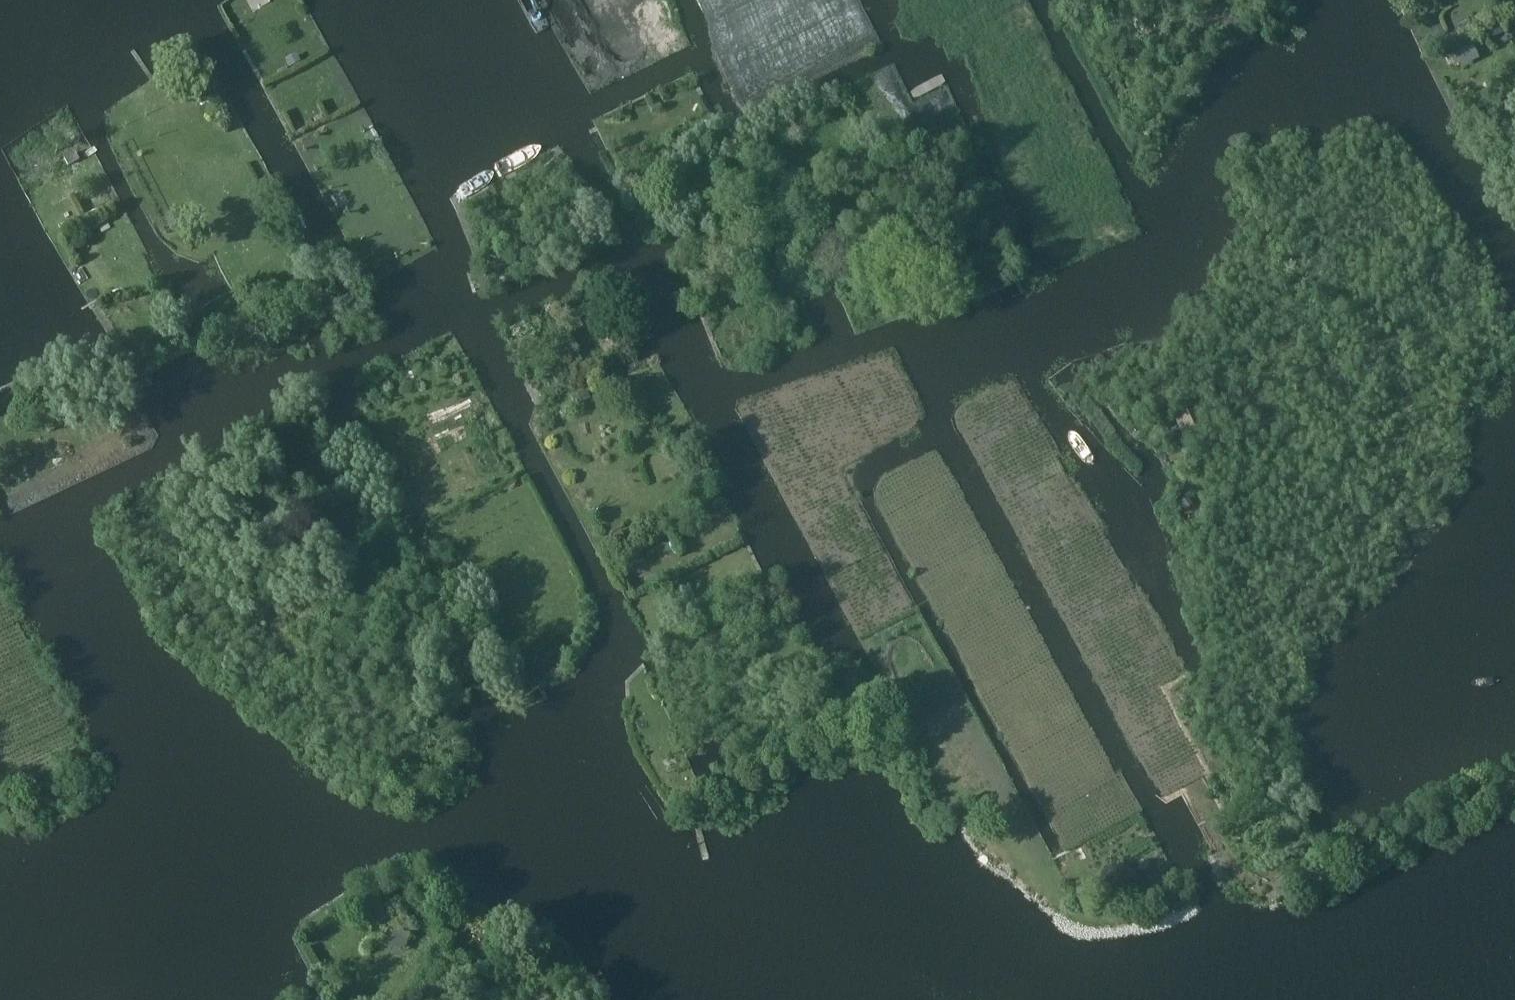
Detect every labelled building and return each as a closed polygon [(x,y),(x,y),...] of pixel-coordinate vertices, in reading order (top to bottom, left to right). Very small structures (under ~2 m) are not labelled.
[(1461,68),(1481,58),(1473,42),(1453,51),(1461,68)] [(301,62),(297,53),(285,59),(290,68),(301,62)] [(937,107),(954,109),(956,98),(925,94),(923,107),(937,109),(937,107)] [(588,390),(575,396),(579,405),(592,399),(588,390)] [(1197,403),(1175,414),(1184,434),(1206,423),(1197,403)] [(624,537),(620,531),(613,536),(617,541),(624,537)]
